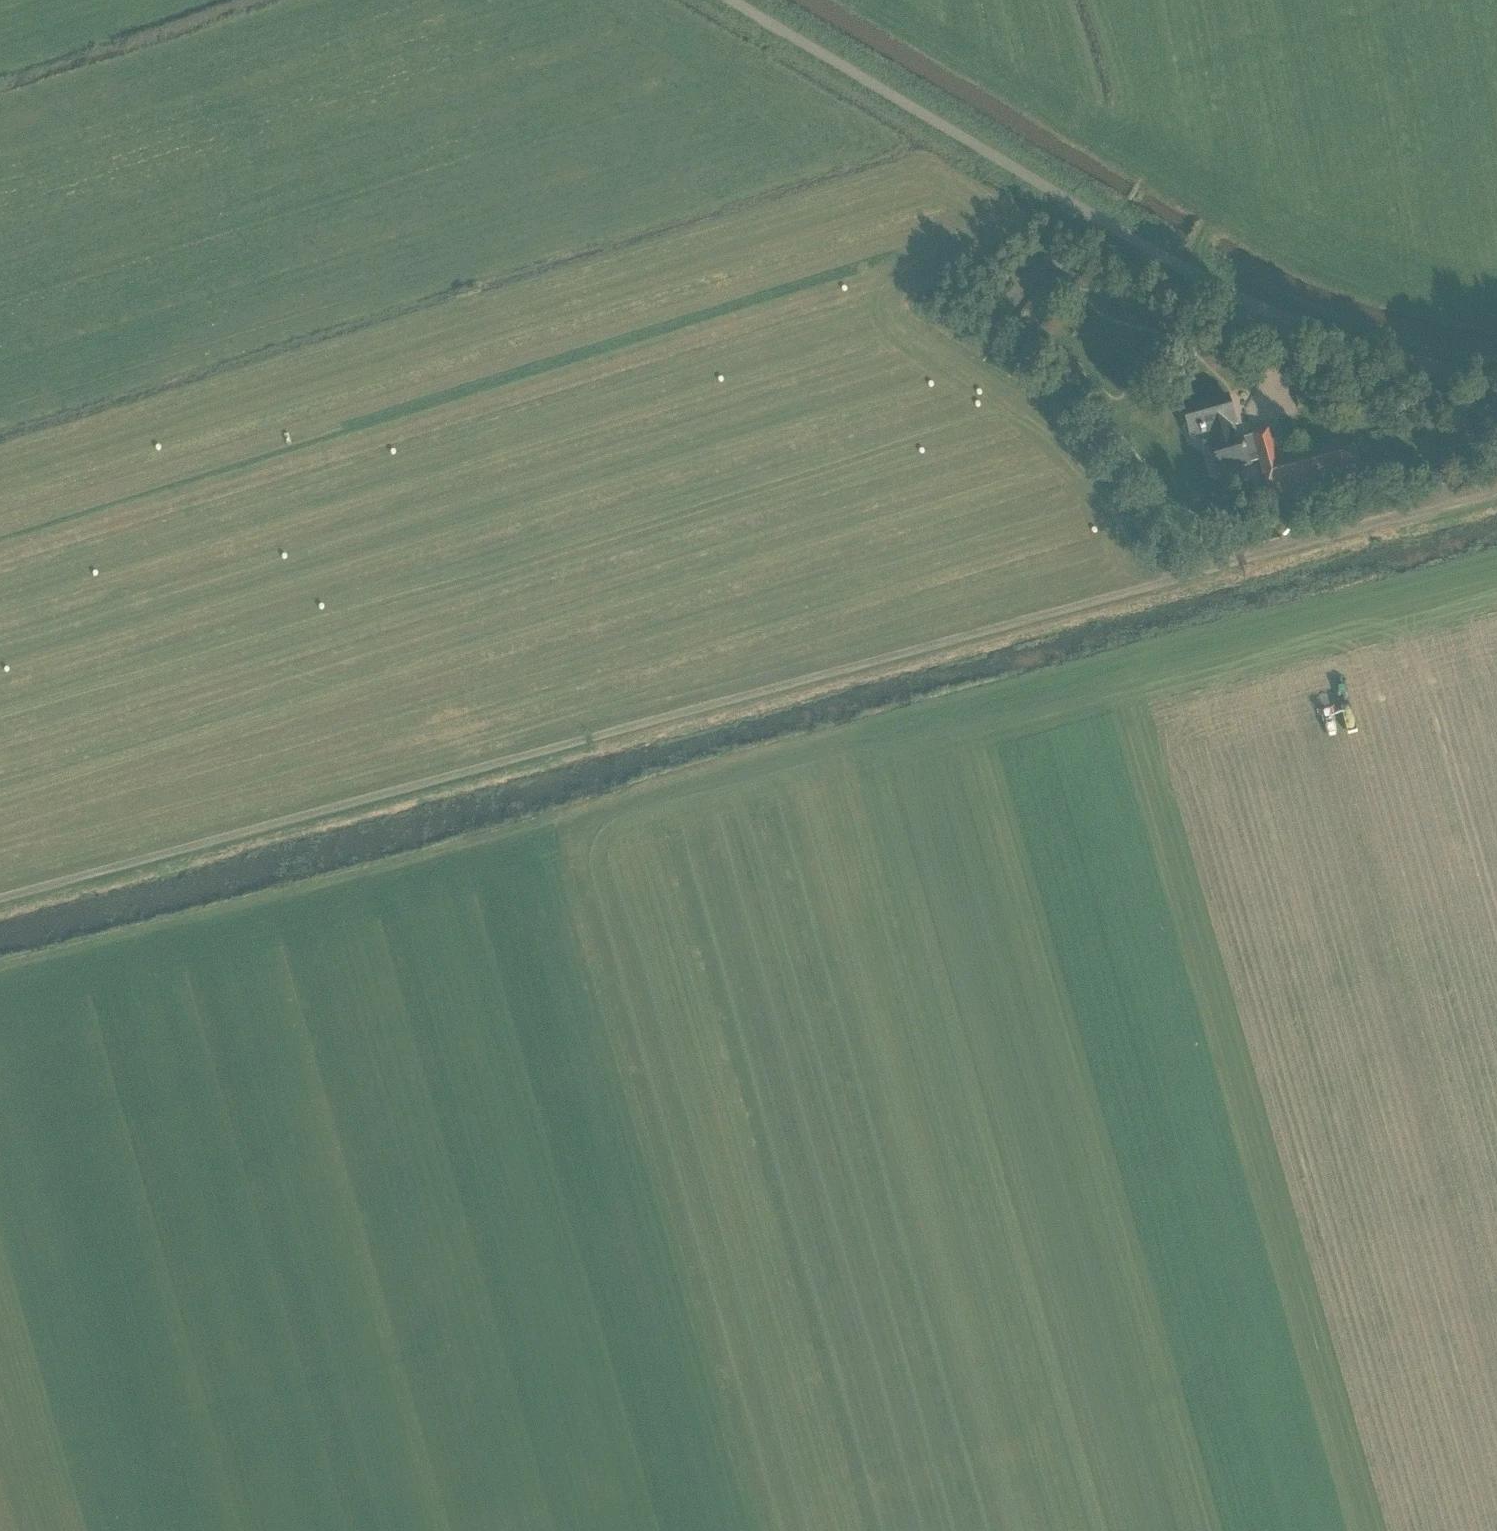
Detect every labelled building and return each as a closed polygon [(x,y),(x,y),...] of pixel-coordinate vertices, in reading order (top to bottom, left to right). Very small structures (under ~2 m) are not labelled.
[(1348,444),(1293,459),(1287,437),(1271,441),(1268,431),(1252,436),(1253,438),(1242,441),(1241,439),(1234,441),(1230,427),(1235,425),(1227,399),(1184,411),(1192,437),(1209,432),(1213,446),(1210,446),(1218,472),(1249,463),(1247,456),(1258,453),(1268,486),(1327,469),(1334,494),(1360,488),(1348,444)]
